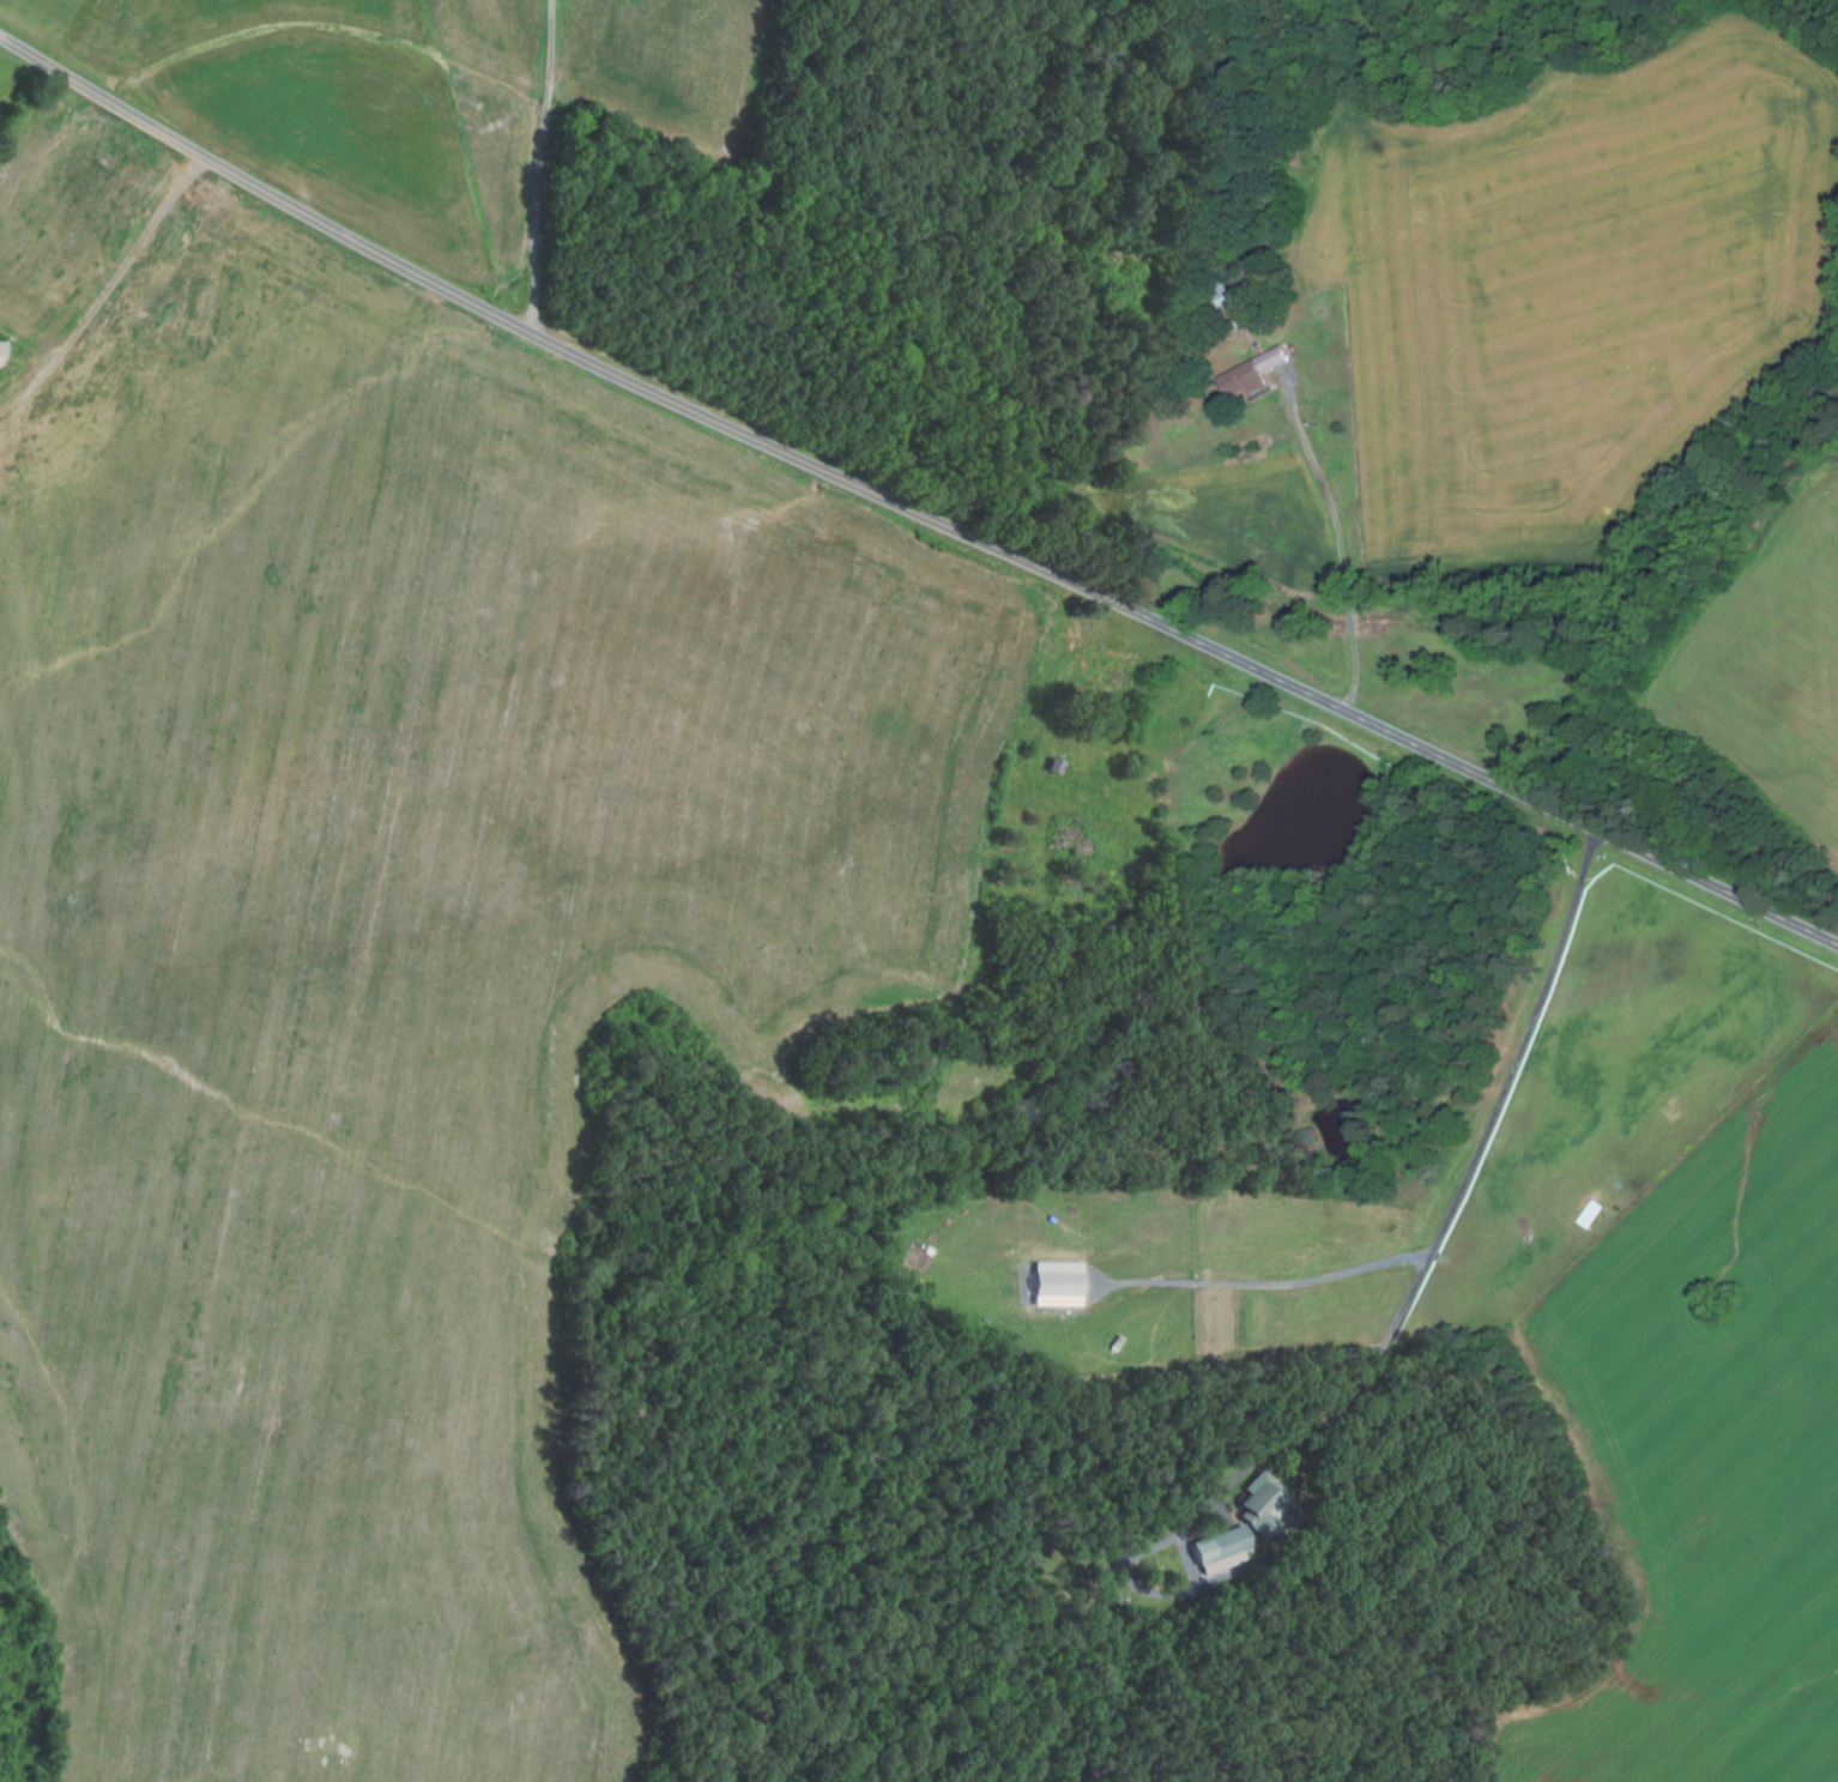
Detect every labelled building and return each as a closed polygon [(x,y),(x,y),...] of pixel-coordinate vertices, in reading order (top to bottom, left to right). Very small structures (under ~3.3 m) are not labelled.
[(1232,332),(1211,294),(1225,286),(1237,308),(1231,312),(1240,328),(1232,332)] [(0,341),(0,362),(0,361),(7,362),(10,342),(0,341)] [(1219,377),(1284,345),(1293,362),(1264,376),(1270,386),(1253,394),(1250,388),(1229,399),(1219,377)] [(1060,761),(1056,775),(1045,771),(1050,757),(1060,761)] [(1318,1141),(1300,1144),(1296,1130),(1314,1126),(1318,1141)] [(1590,1227),(1579,1220),(1595,1198),(1604,1206),(1590,1227)] [(1080,1304),(1032,1303),(1033,1261),(1080,1262),(1080,1304)] [(1117,1348),(1112,1345),(1118,1334),(1124,1337),(1117,1348)] [(1240,1488),(1258,1468),(1292,1499),(1275,1517),(1281,1523),(1264,1540),(1237,1515),(1241,1510),(1234,1504),(1245,1492),(1240,1488)] [(1252,1556),(1201,1575),(1189,1542),(1241,1523),(1252,1556)]
